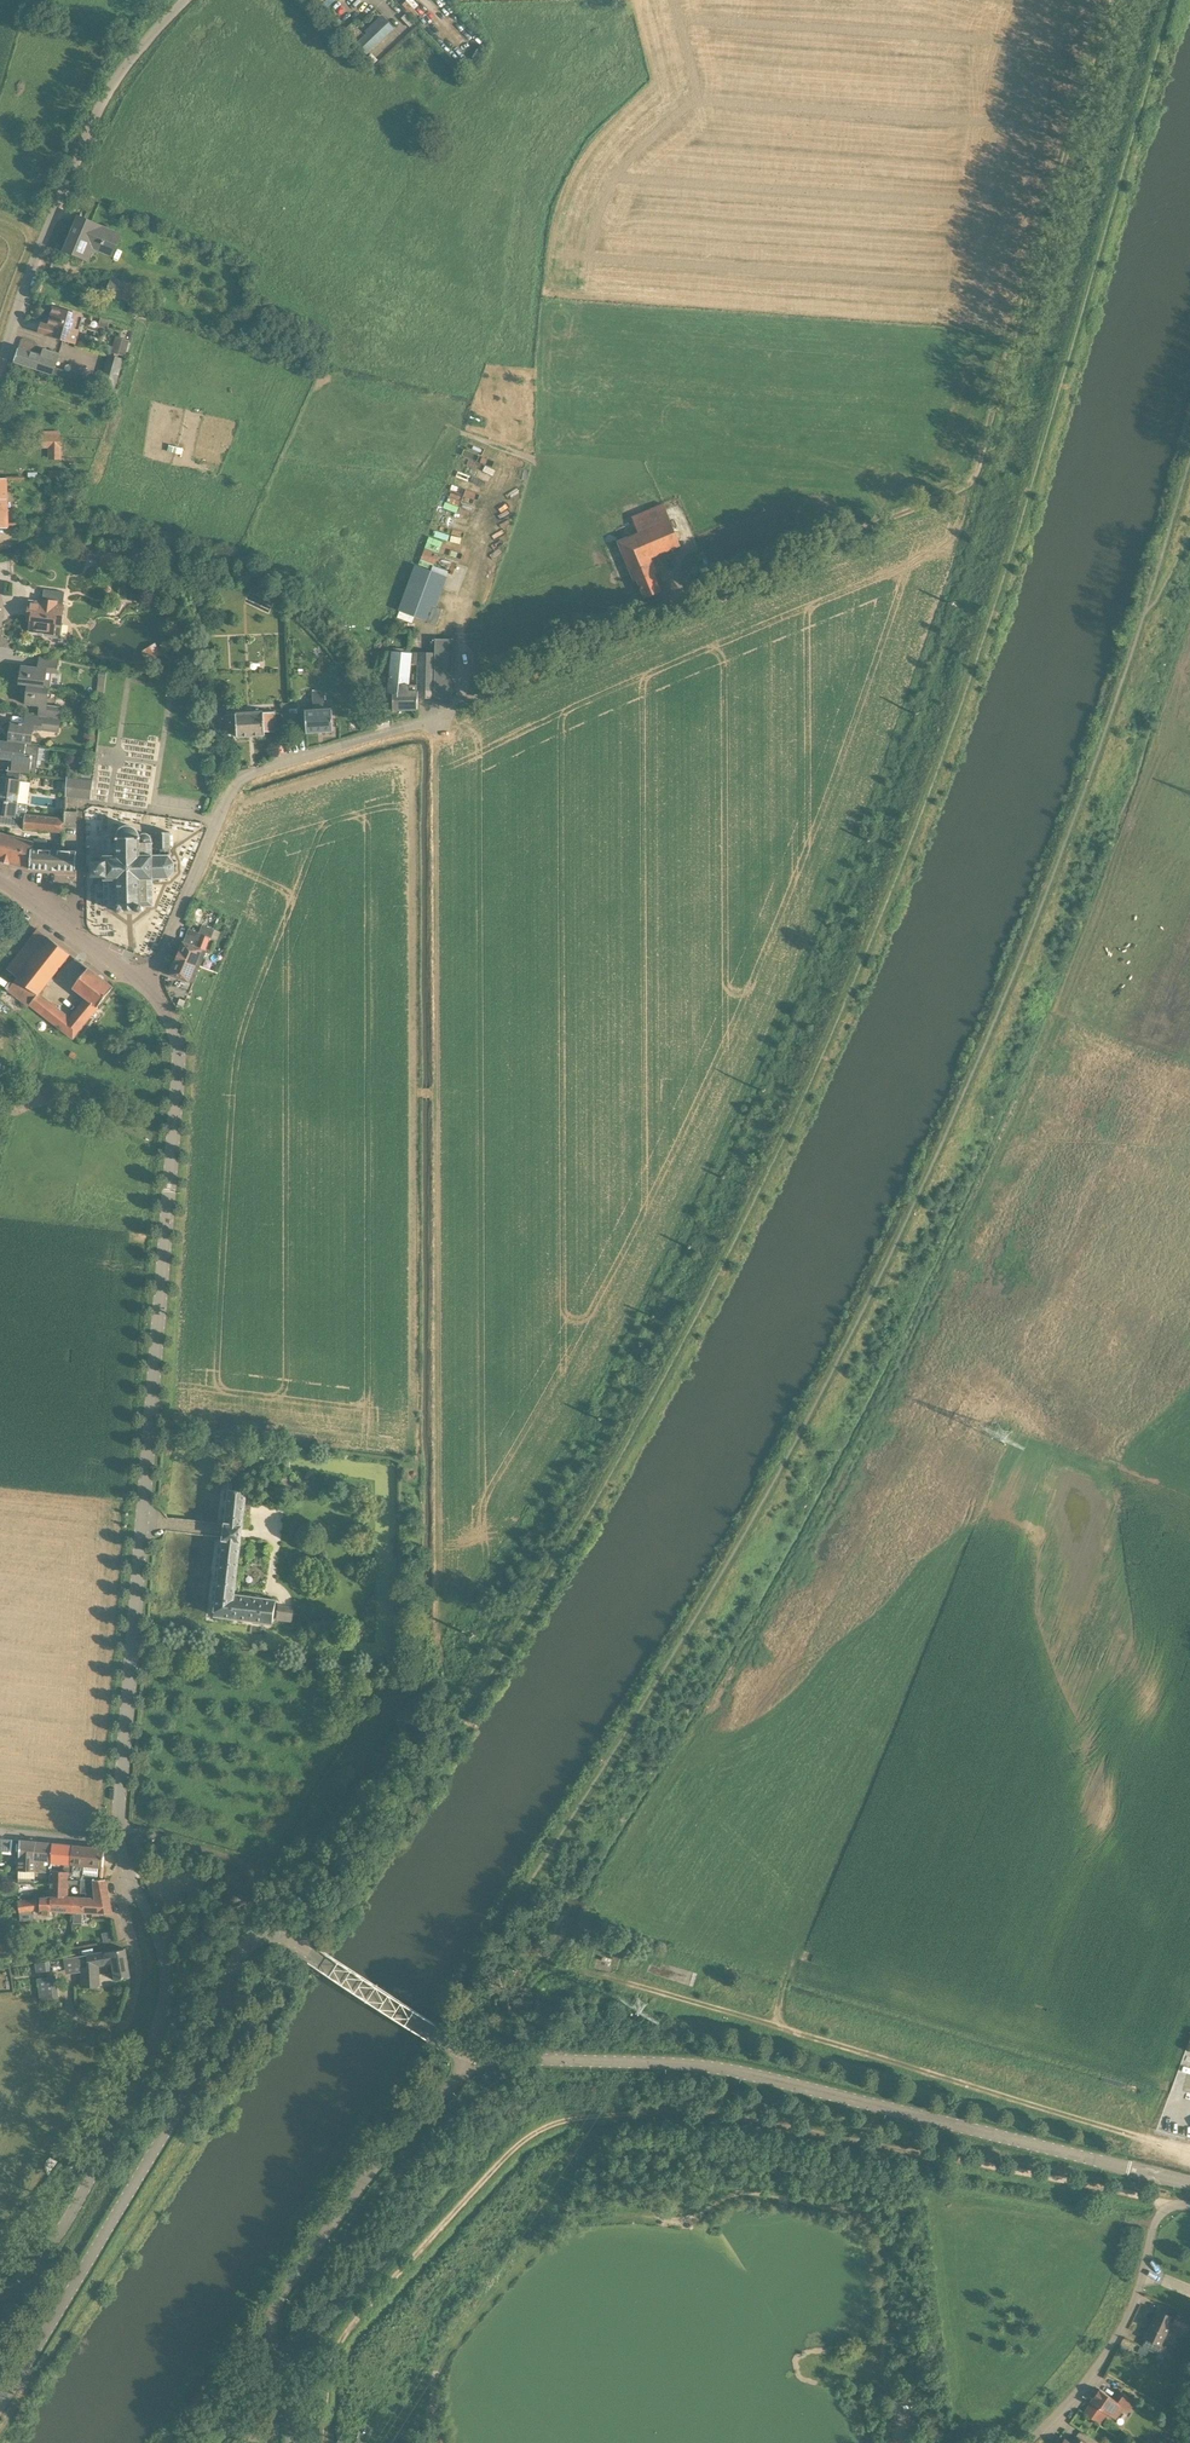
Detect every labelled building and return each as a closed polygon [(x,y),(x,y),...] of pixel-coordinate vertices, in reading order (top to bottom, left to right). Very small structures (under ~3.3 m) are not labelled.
[(410,28),(414,23),(405,14),(401,18),(410,28)] [(371,28),(356,44),(367,54),(394,28),(383,17),(375,25),(373,23),(370,27),(371,28)] [(114,259),(124,235),(79,217),(64,253),(90,263),(94,252),(114,259)] [(121,300),(127,284),(113,278),(106,294),(121,300)] [(97,309),(102,296),(84,290),(79,304),(91,308),(91,307),(97,309)] [(137,316),(139,309),(132,306),(129,314),(137,316)] [(75,344),(83,316),(54,307),(48,325),(42,323),(39,333),(75,344)] [(107,328),(109,322),(102,320),(100,326),(107,328)] [(124,355),(127,343),(121,341),(122,340),(117,339),(114,352),(124,355)] [(42,356),(18,349),(14,361),(52,374),(59,355),(43,350),(42,356)] [(115,389),(124,359),(108,355),(100,385),(115,389)] [(49,460),(61,460),(61,435),(42,435),(42,449),(49,449),(49,460)] [(8,528),(7,481),(24,480),(25,476),(6,477),(6,479),(0,479),(0,528),(8,528)] [(74,514),(74,513),(75,506),(63,504),(62,512),(74,514)] [(660,591),(653,574),(657,572),(651,559),(680,546),(665,509),(654,513),(633,522),(638,532),(617,542),(634,582),(638,580),(645,598),(660,591)] [(423,559),(434,561),(436,548),(425,546),(423,559)] [(122,554),(101,551),(99,565),(119,569),(122,554)] [(439,627),(444,612),(435,609),(446,577),(418,566),(406,598),(401,613),(439,627)] [(58,602),(40,600),(40,602),(30,601),(28,619),(29,621),(33,622),(32,630),(34,632),(44,633),(46,636),(50,636),(53,634),(54,635),(55,624),(61,625),(64,605),(58,604),(58,602)] [(452,699),(453,639),(435,639),(435,653),(411,652),(411,654),(392,653),(389,692),(391,692),(391,694),(393,694),(393,709),(392,709),(392,710),(417,709),(418,698),(434,699),(452,699)] [(156,644),(141,652),(148,663),(163,655),(156,644)] [(57,674),(59,660),(39,658),(37,668),(22,666),(19,684),(44,687),(46,673),(57,674)] [(106,673),(106,670),(100,670),(97,693),(104,694),(106,673)] [(59,718),(60,707),(47,705),(49,688),(44,688),(44,687),(19,684),(19,685),(28,686),(26,704),(39,706),(38,715),(59,718)] [(320,692),(320,689),(313,689),(313,692),(312,692),(313,710),(306,710),(307,733),(333,731),(332,709),(323,709),(322,691),(320,692)] [(275,731),(274,712),(235,714),(236,715),(226,715),(227,735),(237,734),(237,737),(265,735),(265,732),(275,731)] [(282,729),(290,729),(289,714),(282,714),(282,729)] [(38,716),(25,715),(24,715),(27,716),(26,724),(11,722),(9,742),(1,741),(26,744),(32,745),(34,730),(42,731),(42,729),(60,731),(61,718),(59,718),(38,715),(38,716)] [(30,774),(32,756),(25,755),(26,744),(1,741),(0,749),(2,749),(0,759),(12,761),(11,770),(8,770),(8,771),(21,773),(21,772),(30,774)] [(49,759),(50,747),(40,747),(39,759),(49,759)] [(64,828),(65,819),(25,816),(16,813),(21,773),(8,771),(7,778),(0,777),(0,780),(0,824),(23,828),(63,832),(64,828)] [(91,800),(93,780),(67,777),(66,797),(91,800)] [(65,811),(65,819),(64,828),(76,828),(77,812),(65,812),(65,811)] [(140,836),(139,832),(138,830),(136,828),(134,827),(129,825),(127,825),(125,825),(123,826),(120,827),(117,831),(116,833),(116,835),(116,837),(115,836),(114,834),(112,834),(110,834),(108,835),(106,836),(105,838),(104,843),(104,856),(101,856),(100,859),(100,861),(91,861),(91,877),(104,877),(104,885),(105,885),(105,907),(106,907),(106,908),(108,907),(116,906),(116,912),(124,911),(124,910),(130,910),(136,910),(136,911),(144,911),(144,905),(151,905),(151,906),(154,906),(154,905),(158,905),(157,902),(156,891),(157,891),(157,889),(156,889),(156,885),(153,885),(153,879),(169,879),(175,873),(175,862),(168,855),(169,849),(170,849),(170,832),(157,833),(156,836),(151,836),(149,835),(147,834),(146,833),(144,833),(142,834),(140,835),(140,836)] [(0,833),(0,860),(30,868),(32,851),(61,851),(61,850),(47,850),(47,842),(34,842),(0,833)] [(76,870),(77,851),(61,850),(61,851),(32,851),(30,868),(76,870)] [(211,938),(214,930),(202,925),(199,933),(189,929),(176,960),(199,969),(206,951),(205,951),(210,937),(211,938)] [(29,1005),(71,1038),(98,1007),(113,987),(38,930),(16,958),(26,965),(7,990),(28,1007),(29,1005)] [(193,983),(199,969),(176,960),(170,975),(190,982),(193,983)] [(242,1531),(247,1491),(235,1490),(235,1484),(229,1483),(224,1529),(223,1536),(242,1538),(242,1531)] [(272,1623),(276,1599),(235,1594),(242,1538),(223,1536),(214,1616),(272,1623)] [(32,1872),(35,1842),(20,1841),(19,1871),(32,1872)] [(49,1873),(50,1871),(50,1844),(35,1842),(32,1872),(49,1873)] [(69,1872),(70,1845),(50,1844),(50,1871),(67,1872),(69,1872)] [(102,1867),(104,1849),(72,1846),(70,1845),(69,1872),(67,1872),(67,1879),(100,1879),(101,1867),(102,1867)] [(143,1850),(132,1850),(133,1860),(143,1860),(143,1850)] [(104,1879),(100,1879),(67,1879),(67,1872),(50,1871),(49,1873),(49,1884),(51,1884),(51,1898),(73,1897),(73,1912),(74,1912),(74,1913),(85,1914),(98,1914),(98,1913),(112,1913),(105,1879),(104,1879)] [(73,1912),(73,1897),(51,1898),(40,1898),(39,1915),(52,1915),(52,1911),(73,1912)] [(19,1913),(37,1911),(36,1899),(18,1901),(19,1913)] [(113,1928),(103,1931),(105,1940),(115,1937),(113,1928)] [(129,1977),(124,1949),(101,1952),(86,1954),(86,1956),(68,1959),(70,1970),(80,1969),(81,1988),(91,1987),(100,1987),(99,1967),(114,1964),(115,1979),(129,1977)] [(36,1962),(37,1971),(51,1968),(49,1960),(36,1962)] [(58,1995),(57,1974),(39,1975),(40,1996),(58,1995)] [(1157,2308),(1144,2338),(1145,2339),(1142,2345),(1170,2359),(1174,2349),(1162,2345),(1169,2327),(1186,2335),(1189,2326),(1189,2312),(1178,2307),(1175,2315),(1157,2308)] [(1113,2399),(1099,2389),(1091,2402),(1092,2402),(1084,2413),(1099,2423),(1107,2413),(1115,2419),(1124,2407),(1129,2410),(1135,2401),(1119,2390),(1113,2399)] [(259,2421),(254,2420),(252,2420),(245,2430),(248,2430),(259,2432),(259,2421)]
